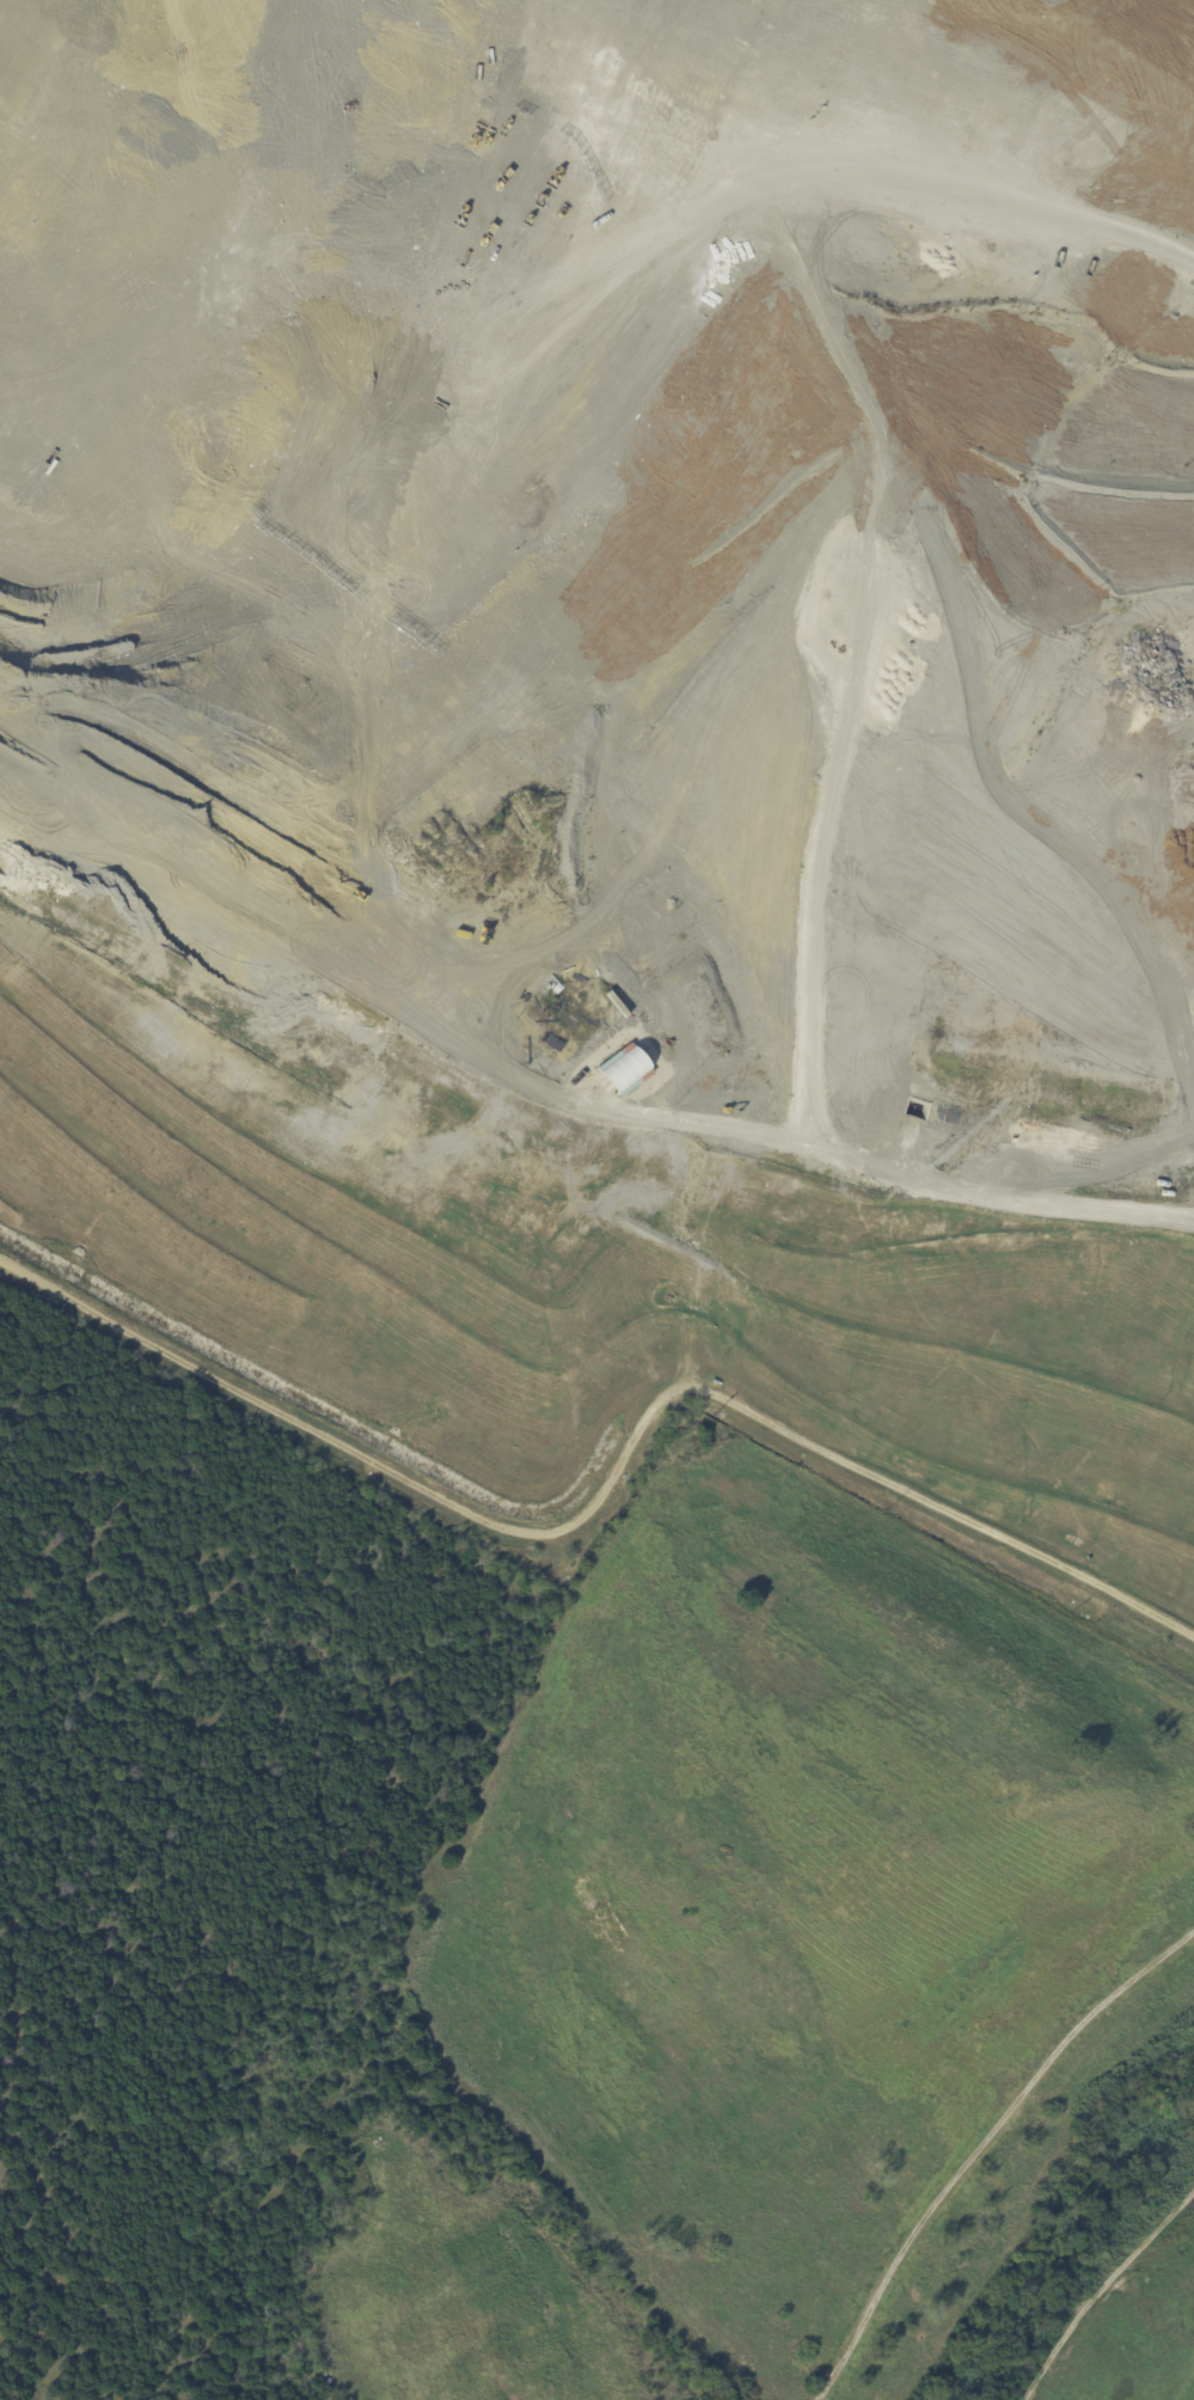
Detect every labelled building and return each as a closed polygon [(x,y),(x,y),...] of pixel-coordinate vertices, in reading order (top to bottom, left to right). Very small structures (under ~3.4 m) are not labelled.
[(613,1096),(652,1075),(635,1044),(596,1066),(613,1096)]
